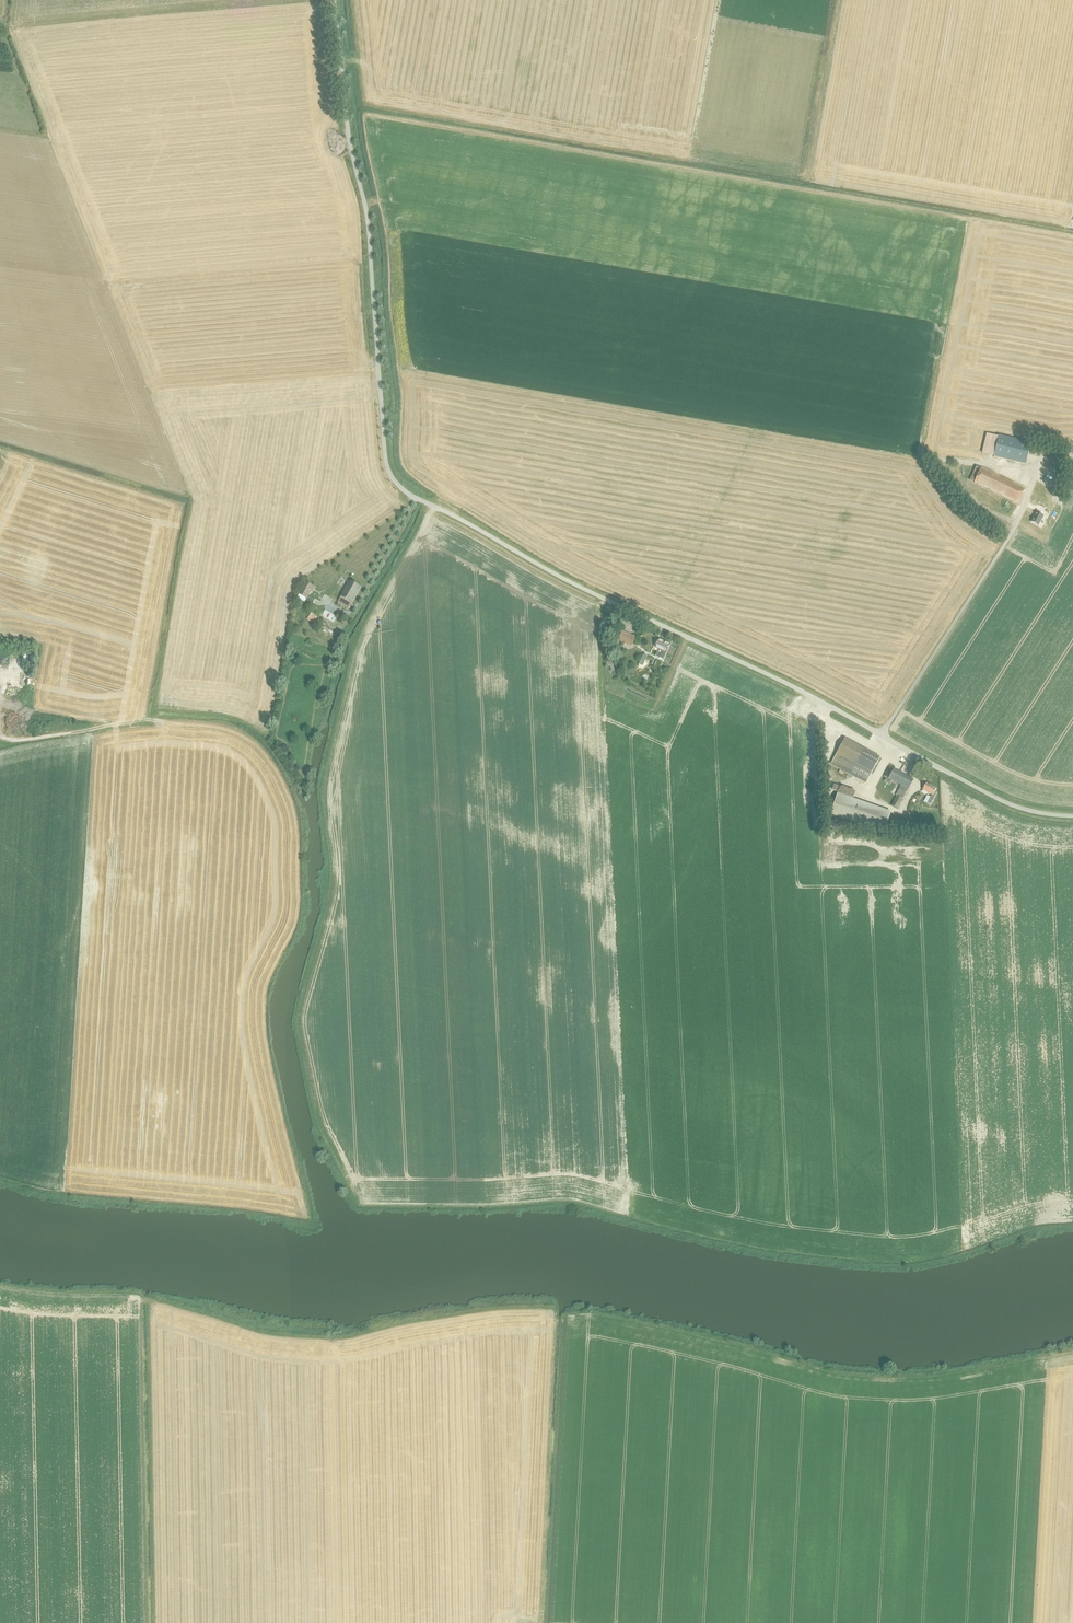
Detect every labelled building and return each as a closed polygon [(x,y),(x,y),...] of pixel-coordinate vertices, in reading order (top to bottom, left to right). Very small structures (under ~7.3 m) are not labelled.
[(999,436),(999,437),(987,434),(982,453),(994,456),(994,457),(1026,465),(1031,444),(999,436)] [(1024,489),(981,469),(976,466),(969,480),(1018,503),(1024,489)] [(1036,512),(1031,522),(1038,526),(1043,516),(1036,512)] [(349,609),(362,587),(351,581),(338,602),(349,609)] [(315,599),(308,596),(311,591),(312,592),(314,587),(306,583),(299,595),(307,599),(306,599),(313,603),(315,599)] [(312,623),(317,617),(312,613),(307,619),(312,623)] [(623,632),(619,640),(632,646),(635,637),(623,632)] [(667,652),(670,645),(659,640),(656,647),(659,648),(659,650),(658,650),(656,656),(664,659),(666,655),(665,655),(666,652),(667,652)] [(643,654),(638,664),(643,666),(647,656),(643,654)] [(836,754),(831,764),(866,783),(871,774),(880,758),(845,738),(836,754)] [(889,767),(884,776),(897,783),(901,785),(896,796),(897,796),(891,806),(897,809),(913,780),(889,767)] [(939,790),(932,786),(930,790),(928,790),(926,792),(923,790),(918,798),(926,802),(929,798),(933,801),(939,790)] [(883,832),(890,812),(838,794),(831,815),(883,832)]
